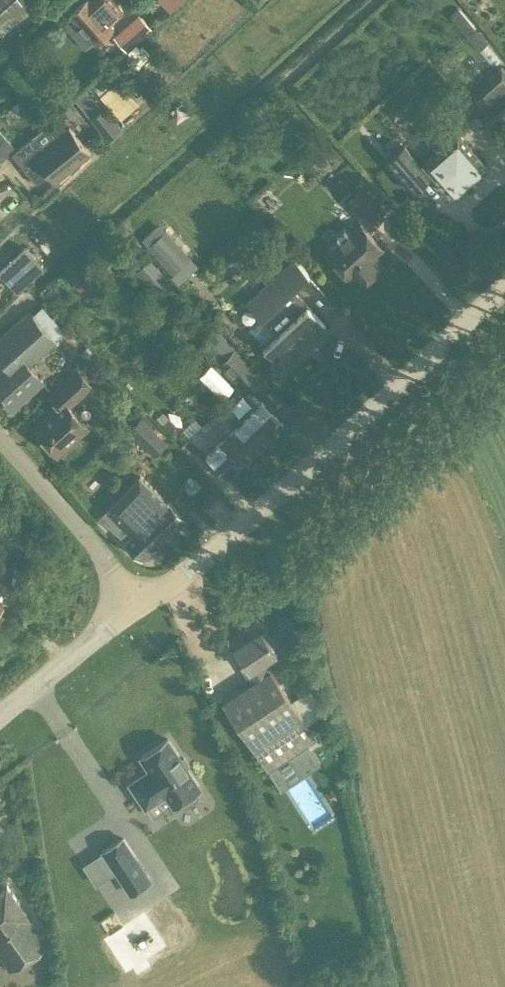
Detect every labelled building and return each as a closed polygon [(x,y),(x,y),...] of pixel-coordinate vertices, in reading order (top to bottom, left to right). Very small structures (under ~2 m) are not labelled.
[(1,34),(38,1),(37,0),(13,0),(0,12),(0,33),(1,34)] [(122,12),(111,0),(94,0),(91,3),(89,0),(87,0),(71,14),(95,41),(112,26),(109,23),(122,12)] [(180,0),(151,0),(149,2),(162,17),(170,9),(180,0)] [(114,36),(126,48),(150,27),(138,14),(114,36)] [(467,93),(491,119),(504,107),(504,66),(501,62),(467,93)] [(117,76),(99,92),(120,116),(138,100),(117,76)] [(122,126),(103,106),(91,116),(108,138),(122,126)] [(37,182),(49,173),(55,181),(90,152),(69,127),(43,148),(32,134),(11,152),(33,180),(34,179),(37,182)] [(15,146),(0,130),(0,158),(15,146)] [(459,194),(485,172),(486,163),(457,130),(421,162),(433,175),(449,194),(459,194)] [(429,173),(402,142),(384,158),(411,189),(429,173)] [(369,230),(385,214),(360,188),(344,203),(369,230)] [(382,246),(359,223),(326,252),(358,286),(378,266),(369,257),(382,246)] [(169,242),(177,235),(169,226),(148,246),(172,273),(186,261),(169,242)] [(43,268),(23,246),(0,267),(0,274),(17,292),(43,268)] [(149,258),(136,270),(156,293),(169,281),(149,258)] [(292,289),(308,275),(293,258),(245,302),(261,318),(248,330),(281,366),(325,326),(292,289)] [(55,282),(43,291),(50,300),(62,290),(55,282)] [(0,366),(0,397),(11,409),(43,381),(28,365),(55,341),(52,337),(63,328),(41,304),(31,314),(28,311),(0,336),(0,359),(3,363),(0,366)] [(255,450),(283,424),(261,400),(259,402),(246,390),(259,377),(234,350),(219,364),(239,384),(221,403),(227,410),(222,414),(255,450)] [(91,386),(76,370),(48,395),(58,405),(33,427),(57,454),(87,428),(69,406),(91,386)] [(217,409),(203,423),(241,463),(255,450),(222,414),(217,409)] [(167,440),(153,426),(154,425),(143,414),(141,416),(141,415),(127,428),(153,454),(167,440)] [(241,463),(203,423),(189,436),(227,476),(241,463)] [(139,474),(110,505),(155,546),(185,518),(167,499),(166,500),(139,474)] [(96,497),(87,489),(79,498),(88,506),(96,497)] [(98,517),(125,539),(121,542),(142,558),(155,546),(110,505),(100,516),(98,517)] [(237,663),(250,682),(220,702),(267,772),(317,739),(270,669),(271,668),(266,660),(276,654),(258,628),(233,644),(243,660),(237,663)] [(164,793),(171,804),(176,801),(178,805),(183,805),(195,797),(196,793),(194,789),(198,786),(186,768),(187,763),(183,757),(178,756),(166,738),(139,756),(148,769),(128,782),(144,806),(164,793)] [(122,837),(102,851),(128,891),(148,877),(122,837)] [(6,883),(0,887),(0,956),(9,968),(46,943),(23,908),(6,883)]
